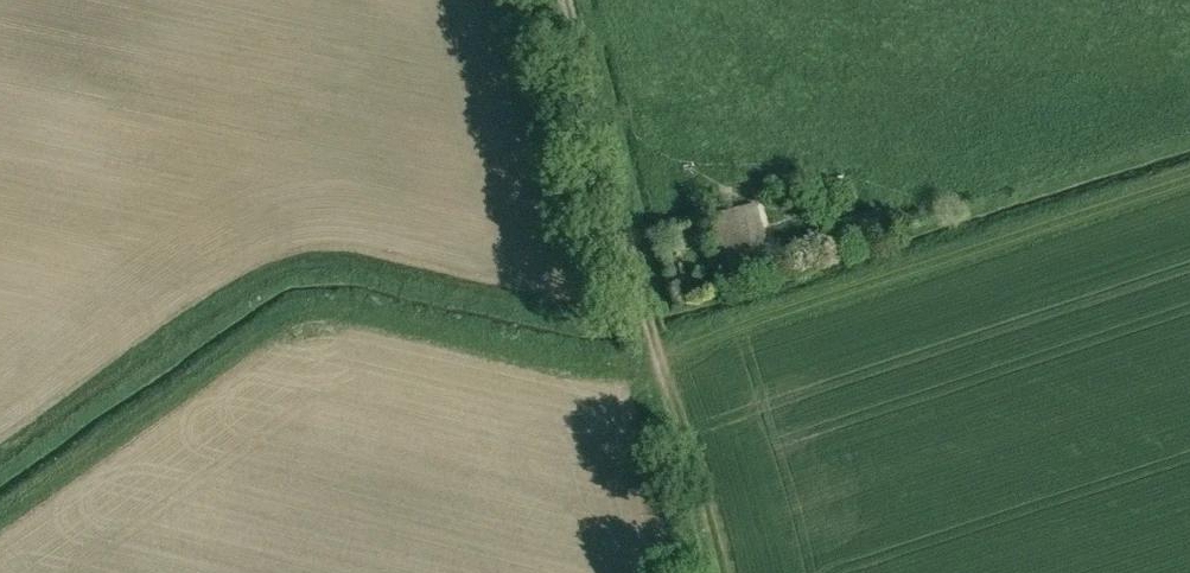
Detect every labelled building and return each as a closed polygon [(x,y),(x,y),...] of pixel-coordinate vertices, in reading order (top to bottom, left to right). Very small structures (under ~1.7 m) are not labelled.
[(707,211),(717,269),(766,261),(756,203),(707,211)]
